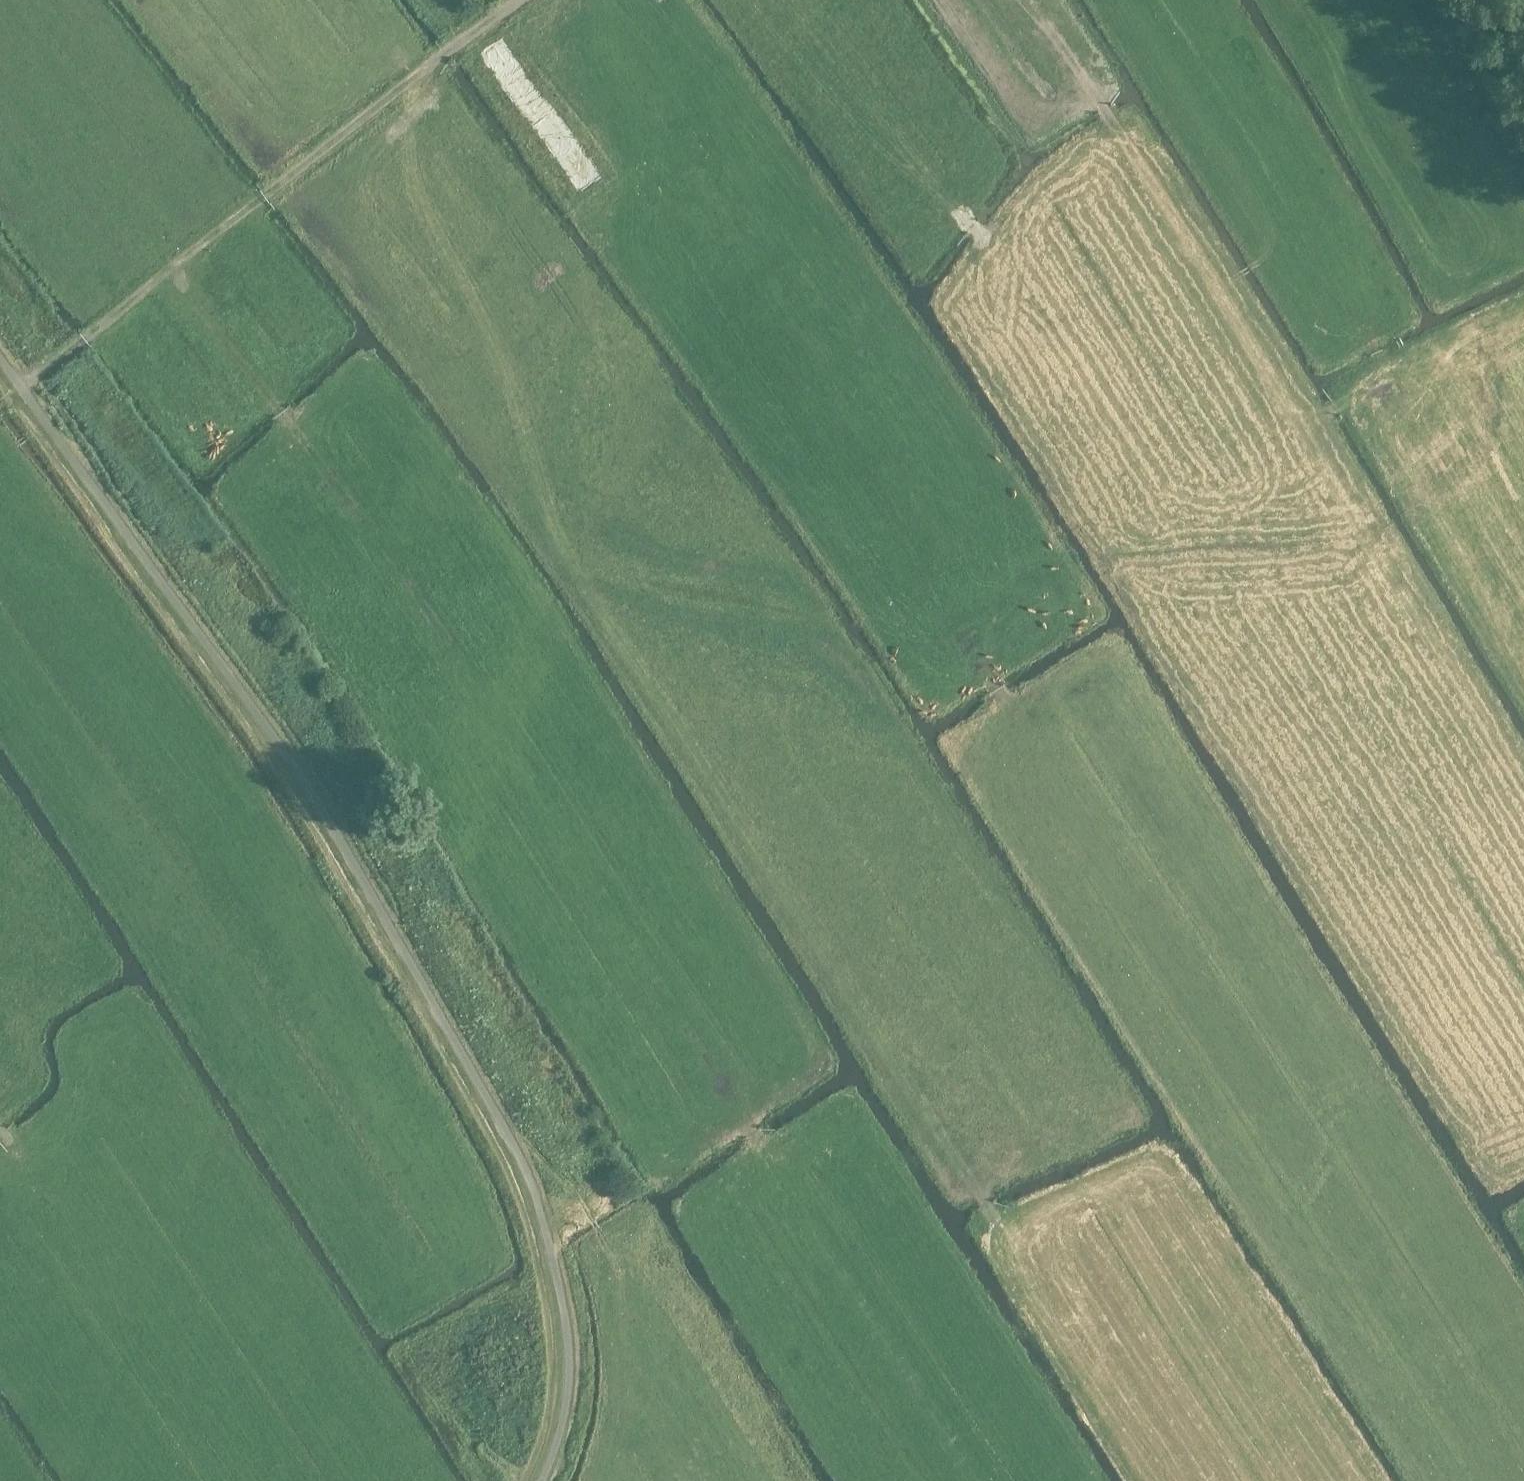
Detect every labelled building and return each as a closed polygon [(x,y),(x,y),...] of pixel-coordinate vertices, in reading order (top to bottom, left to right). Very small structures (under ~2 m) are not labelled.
[(1437,384),(1427,388),(1432,399),(1442,394),(1437,384)]
